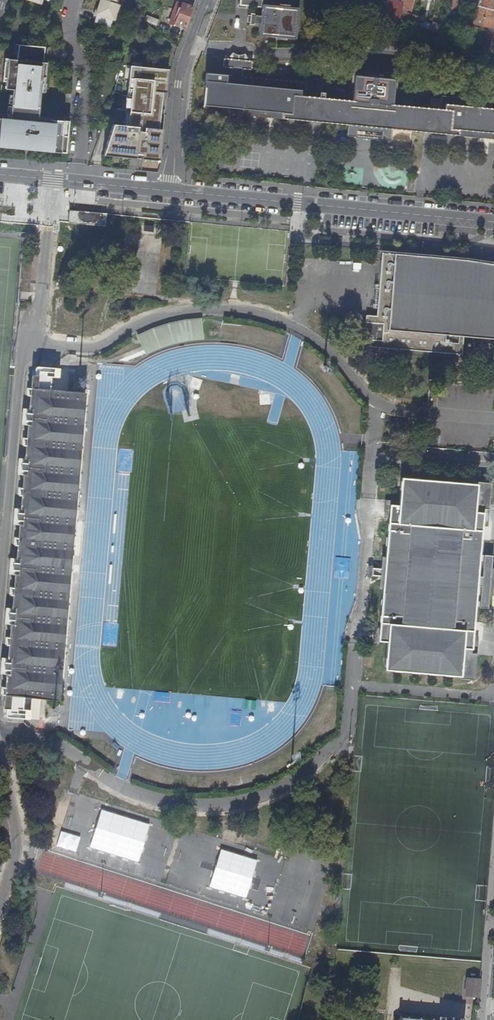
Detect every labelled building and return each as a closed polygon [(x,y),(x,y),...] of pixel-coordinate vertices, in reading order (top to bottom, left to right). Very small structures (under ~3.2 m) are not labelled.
[(263,0),(240,0),(239,5),(262,7),(261,16),(256,16),(256,14),(251,13),(250,24),(255,25),(255,22),(260,23),(259,35),(296,39),(298,8),(262,4),(263,0)] [(476,6),(493,11),(493,0),(478,0),(476,6)] [(102,2),(100,1),(95,17),(96,17),(94,23),(108,28),(110,22),(112,22),(117,7),(116,6),(102,2)] [(176,23),(186,27),(193,7),(178,2),(170,24),(175,26),(176,23)] [(385,12),(400,18),(401,13),(401,12),(386,6),(385,12)] [(472,23),(493,28),(493,23),(493,11),(476,6),(472,23)] [(400,18),(416,24),(417,19),(401,13),(400,18)] [(157,27),(159,20),(147,15),(144,22),(157,27)] [(416,24),(431,29),(432,24),(417,19),(416,24)] [(431,29),(445,35),(447,26),(432,21),(432,24),(431,29)] [(445,35),(457,39),(459,26),(447,23),(447,26),(445,35)] [(1,64),(0,93),(8,94),(6,124),(0,124),(0,152),(9,152),(9,150),(22,150),(22,147),(41,146),(41,153),(62,155),(63,141),(64,142),(64,124),(54,124),(54,122),(34,122),(38,51),(11,50),(10,65),(1,64)] [(284,115),(283,119),(320,123),(350,125),(349,135),(356,136),(357,128),(385,130),(384,138),(390,139),(390,129),(425,133),(457,136),(457,132),(493,135),(493,100),(439,94),(438,108),(392,103),(394,80),(386,79),(387,73),(365,71),(364,78),(353,77),(351,100),(304,96),(305,82),(241,76),(242,68),(251,69),(251,60),(244,60),(244,62),(233,61),(233,58),(224,58),(224,67),(232,68),(232,75),(205,72),(202,107),(205,107),(284,115)] [(112,126),(101,157),(158,163),(168,72),(130,67),(123,127),(112,126)] [(105,225),(105,212),(67,210),(67,224),(105,225)] [(349,258),(348,247),(338,248),(339,259),(349,258)] [(384,254),(379,318),(392,319),(397,255),(384,254)] [(391,331),(409,333),(410,318),(415,257),(397,255),(392,319),(391,331)] [(464,338),(493,340),(493,264),(490,263),(415,257),(410,318),(409,333),(464,338)] [(363,348),(408,352),(408,349),(409,333),(391,331),(392,319),(379,318),(365,317),(365,325),(383,326),(382,342),(364,340),(363,348)] [(138,336),(145,354),(159,349),(154,337),(149,339),(147,333),(138,336)] [(408,349),(408,352),(462,356),(464,338),(409,333),(408,349)] [(35,368),(26,470),(6,718),(25,720),(26,711),(30,712),(32,698),(59,700),(79,468),(84,395),(49,392),(50,378),(54,378),(55,369),(35,368)] [(389,505),(388,517),(384,567),(384,574),(379,625),(379,639),(387,640),(385,667),(460,674),(460,678),(474,679),(476,650),(472,650),(473,636),(476,606),(478,607),(479,608),(488,608),(489,595),(492,595),(493,589),(493,579),(493,569),(491,569),(492,556),(479,555),(481,526),(483,508),(488,509),(490,483),(476,482),(476,485),(401,478),(398,505),(389,505)] [(384,574),(384,567),(373,565),(372,573),(384,574)] [(481,977),(469,977),(467,996),(479,998),(481,977)]
